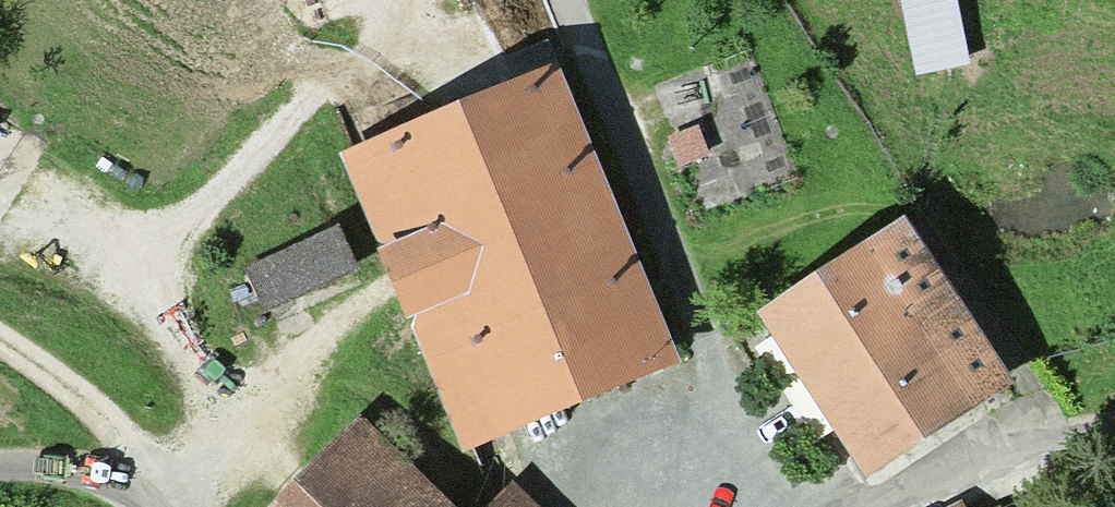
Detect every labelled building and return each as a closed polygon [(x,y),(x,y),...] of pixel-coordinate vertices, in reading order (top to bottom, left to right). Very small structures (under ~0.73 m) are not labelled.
[(945,0),(900,0),(916,76),(959,67),(945,0)] [(645,369),(531,91),(388,150),(425,241),(386,257),(410,314),(449,298),(502,428),(645,369)] [(691,134),(668,143),(678,168),(700,160),(691,134)] [(901,234),(767,321),(865,470),(999,383),(901,234)] [(261,310),(350,270),(335,237),(246,277),(261,310)] [(352,433),(282,506),(427,506),(352,433)] [(1041,494),(1011,506),(1046,506),(1041,494)]
